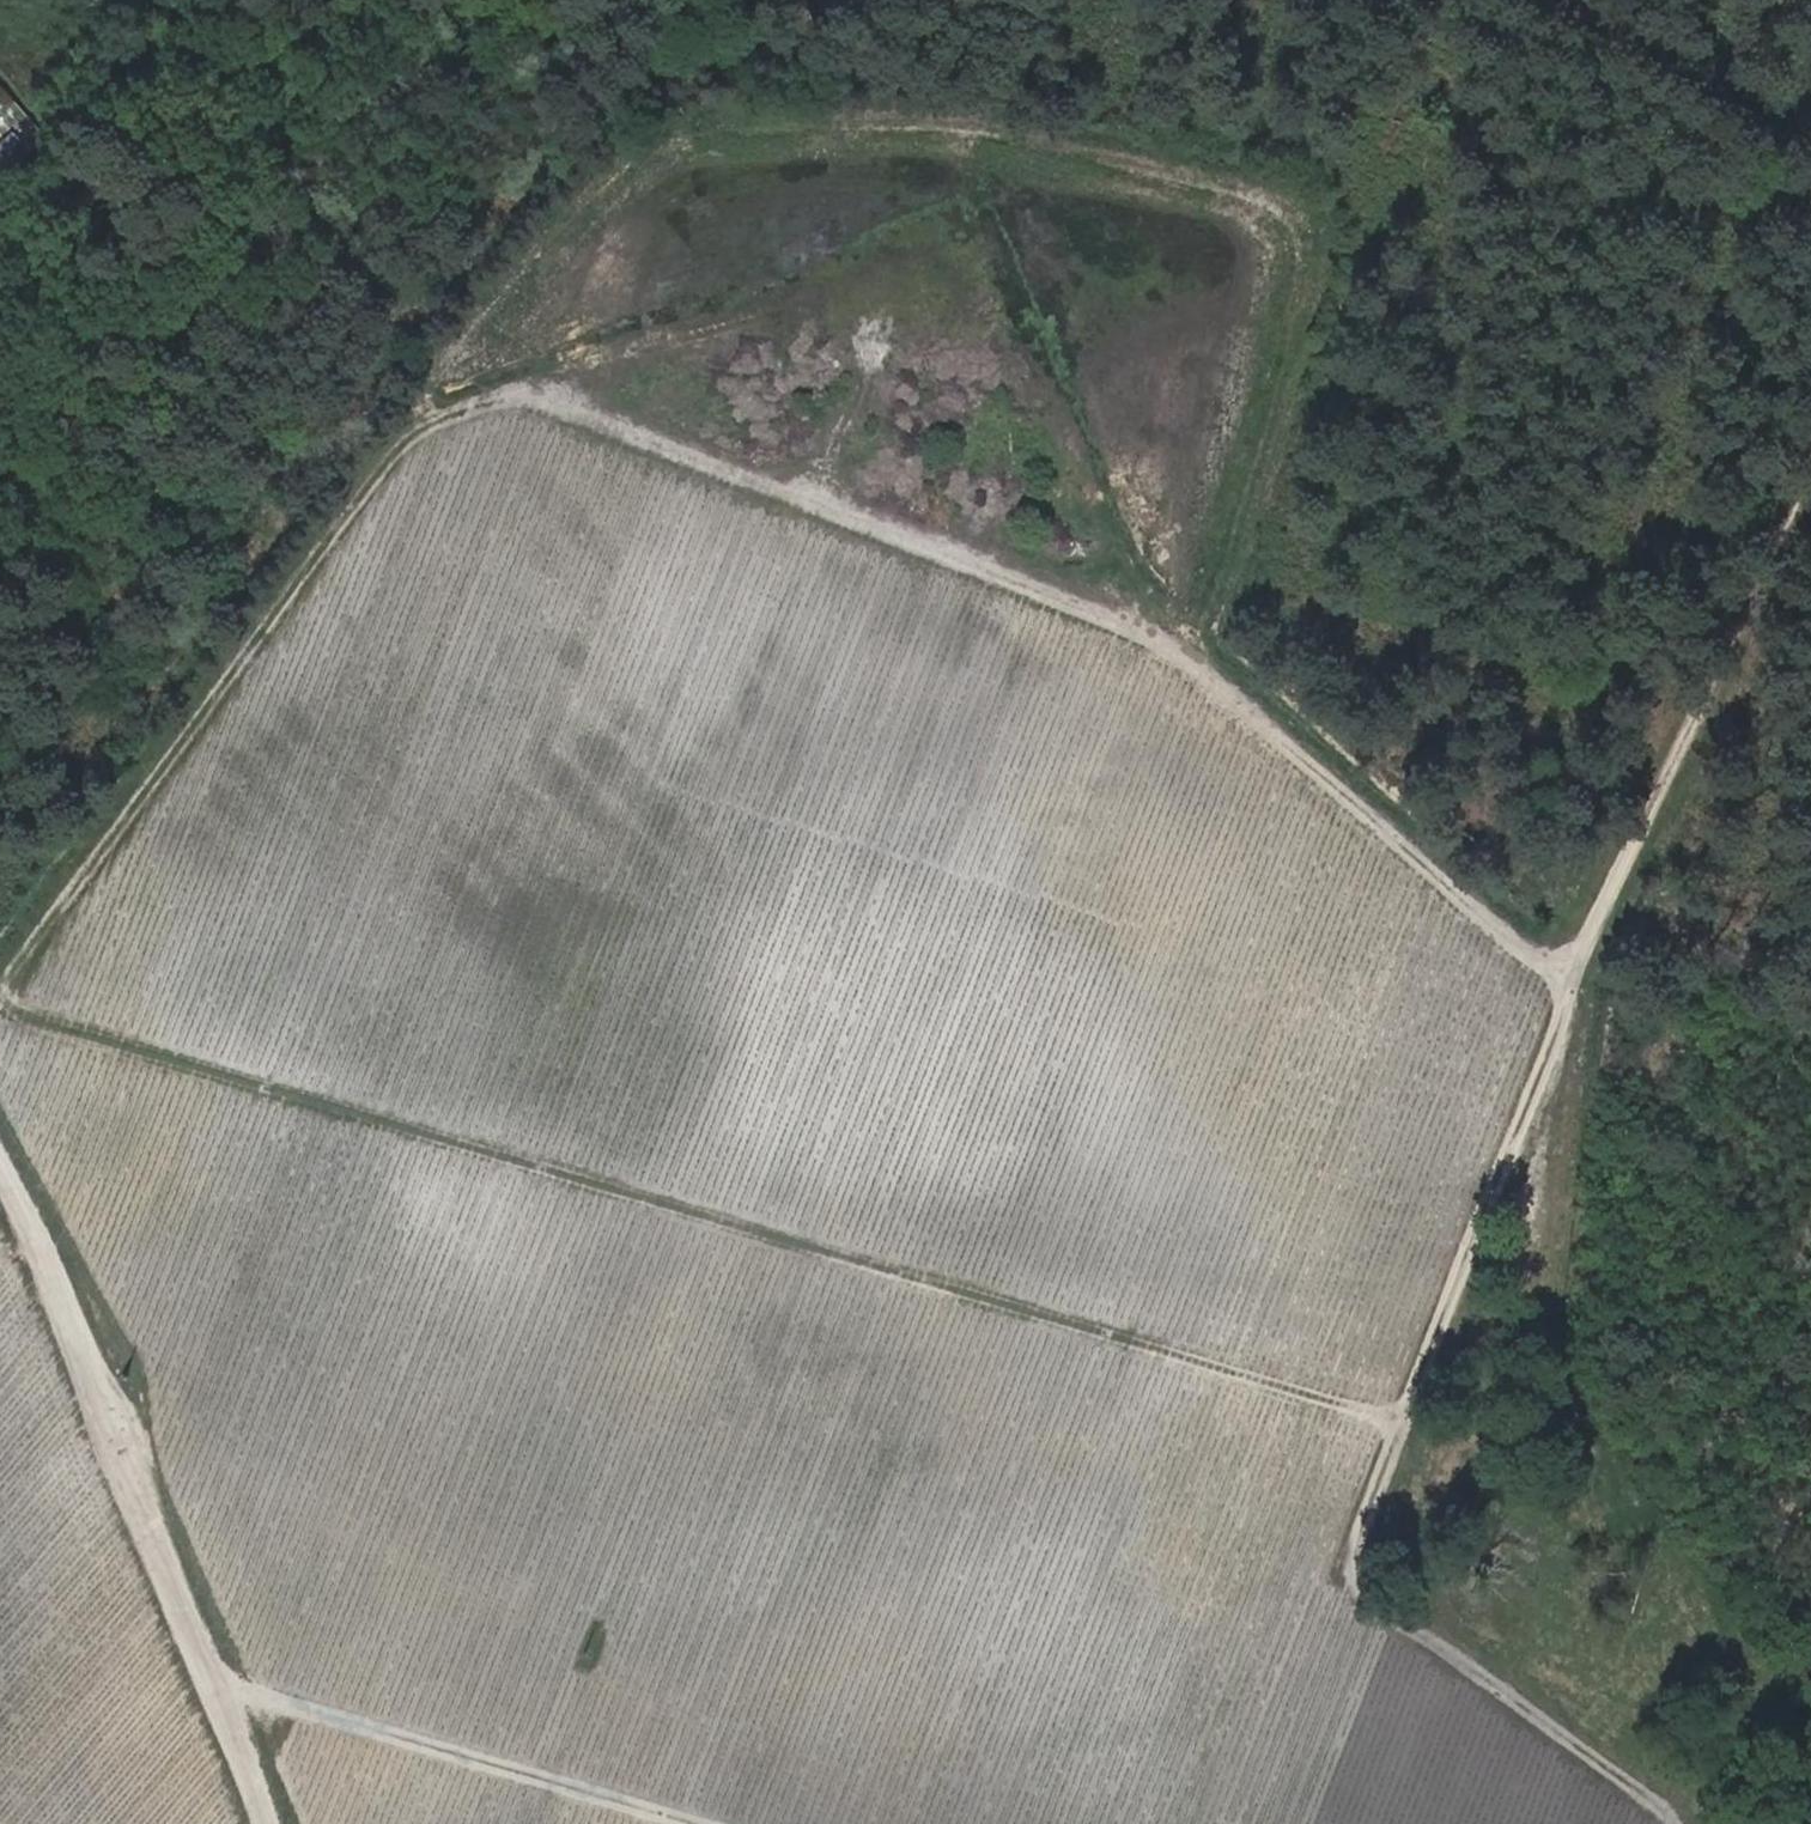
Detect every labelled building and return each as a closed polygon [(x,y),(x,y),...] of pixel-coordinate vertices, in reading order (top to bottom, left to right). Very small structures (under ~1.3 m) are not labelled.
[(0,157),(0,182),(1,183),(22,162),(8,149),(0,157)]
